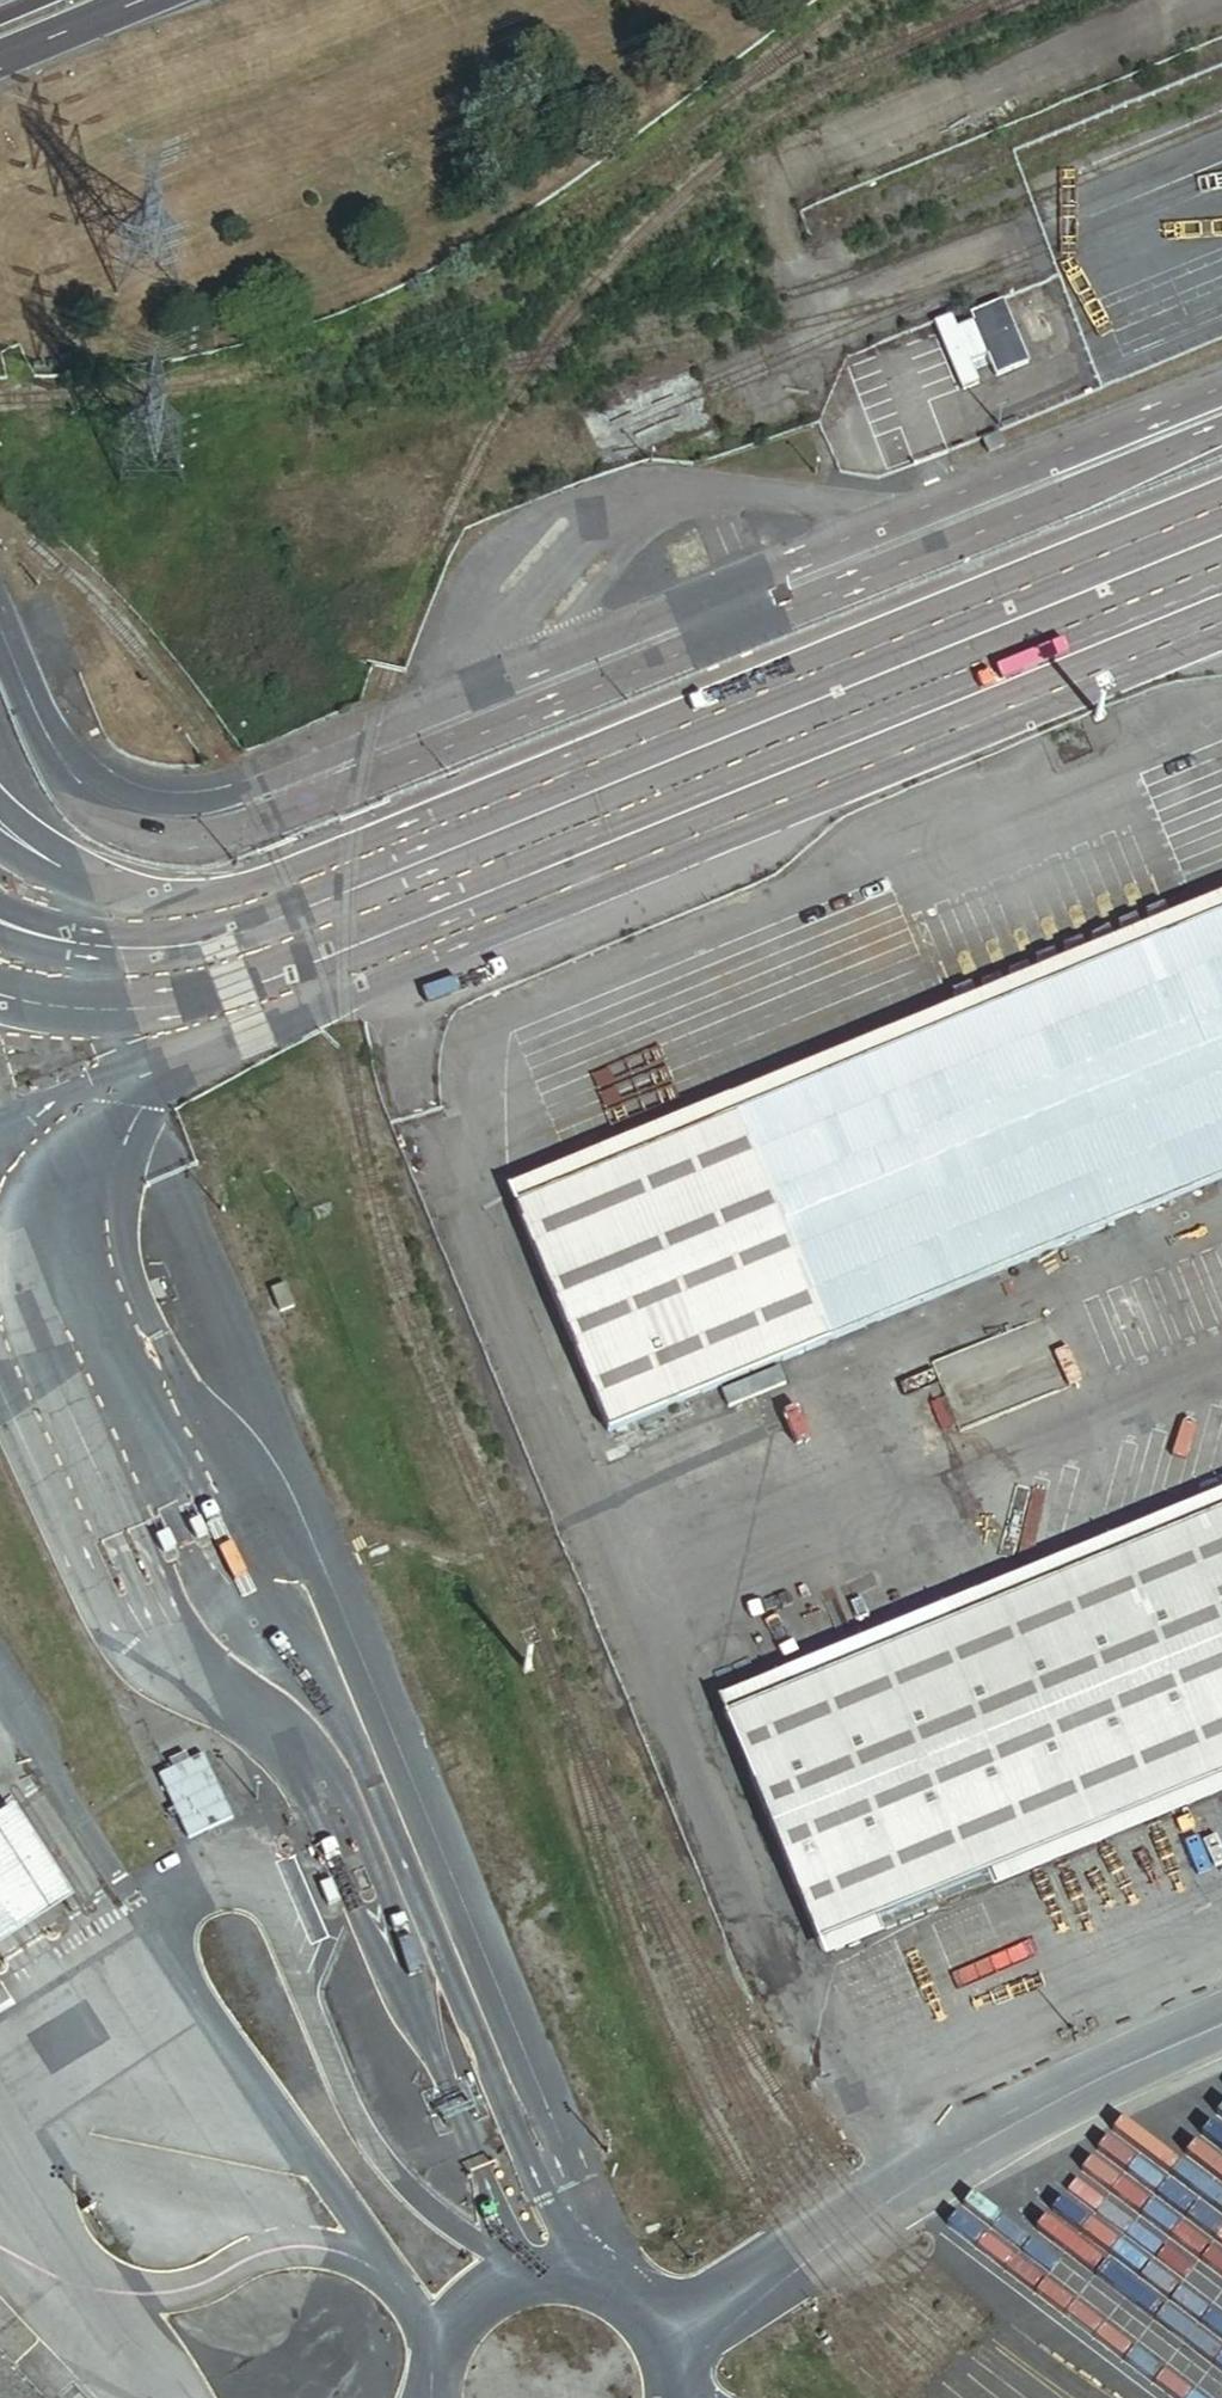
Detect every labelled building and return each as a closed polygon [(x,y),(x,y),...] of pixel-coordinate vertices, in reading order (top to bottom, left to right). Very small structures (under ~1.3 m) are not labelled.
[(1062,766),(1076,761),(1096,752),(1094,747),(1060,761),(1062,766)] [(517,1203),(604,1415),(1221,1161),(1221,912),(517,1203)] [(149,1283),(157,1300),(165,1297),(158,1280),(149,1283)] [(288,1288),(271,1293),(278,1317),(295,1312),(288,1288)] [(1221,1780),(1221,1511),(728,1715),(823,1945),(1221,1780)] [(160,1779),(192,1844),(236,1822),(204,1757),(189,1764),(184,1755),(170,1761),(175,1772),(160,1779)] [(3,1937),(65,1895),(4,1805),(0,1808),(0,1940),(3,1937)]
